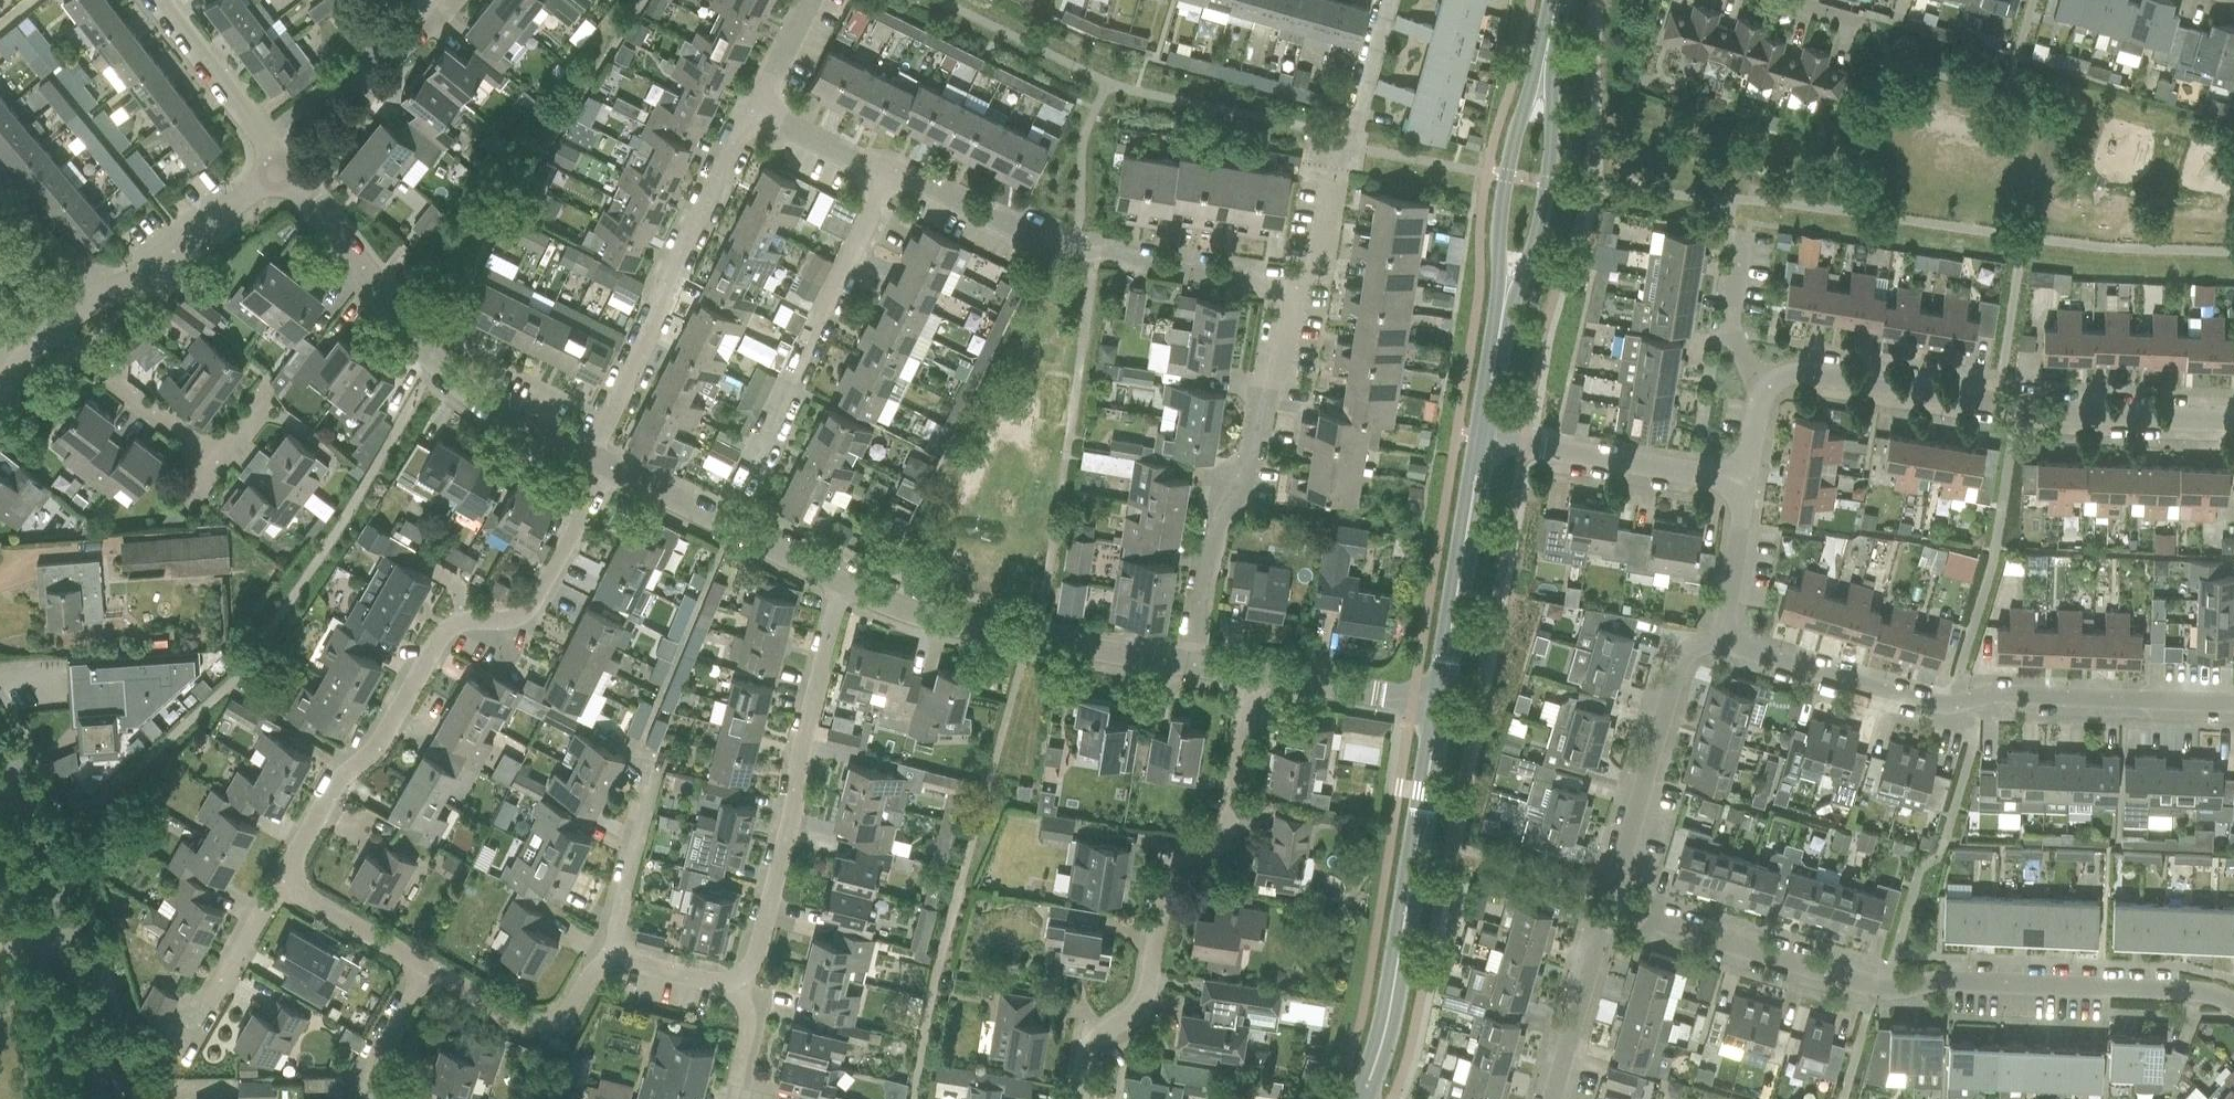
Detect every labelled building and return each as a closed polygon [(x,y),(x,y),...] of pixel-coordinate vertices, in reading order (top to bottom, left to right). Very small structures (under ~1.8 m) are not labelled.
[(106,0),(66,0),(81,19),(106,0)] [(81,19),(97,40),(123,20),(108,0),(106,0),(81,19)] [(206,5),(223,27),(257,0),(212,0),(206,5)] [(258,0),(257,0),(223,27),(239,47),(274,20),(258,0)] [(308,11),(316,22),(344,1),(343,0),(323,0),(308,11)] [(491,1),(531,33),(539,23),(529,15),(540,1),(551,9),(552,8),(569,23),(579,11),(566,0),(492,0),(491,1)] [(579,11),(580,11),(589,0),(566,0),(579,11)] [(645,12),(659,19),(668,1),(667,0),(651,0),(645,12)] [(710,5),(720,10),(714,23),(752,42),(759,26),(755,24),(759,16),(727,0),(713,0),(710,5)] [(759,16),(763,8),(767,10),(772,0),(727,0),(759,16)] [(855,7),(846,25),(862,33),(870,15),(873,16),(878,6),(865,0),(859,0),(855,7)] [(1201,16),(1227,23),(1227,20),(1231,8),(1233,0),(1206,0),(1205,1),(1201,16)] [(1227,20),(1252,27),(1256,15),(1260,0),(1233,0),(1231,8),(1227,20)] [(1256,15),(1281,22),(1288,0),(1260,0),(1256,15)] [(1281,22),(1307,30),(1315,0),(1288,0),(1281,22)] [(1307,30),(1332,37),(1343,1),(1340,0),(1315,0),(1307,30)] [(1442,0),(1441,0),(1434,26),(1424,23),(1421,35),(1431,38),(1423,64),(1463,75),(1468,58),(1475,60),(1479,45),(1481,38),(1482,36),(1483,32),(1476,30),(1481,11),(1442,0)] [(1481,11),(1484,0),(1442,0),(1481,11)] [(1893,9),(1905,12),(1908,0),(1896,0),(1893,9)] [(1965,6),(1987,13),(1990,5),(1991,5),(1992,0),(1967,0),(1965,6)] [(1991,5),(2014,12),(2018,0),(1992,0),(1991,5)] [(2082,0),(2046,0),(2043,10),(2076,20),(2082,0)] [(2076,20),(2073,29),(2085,33),(2088,23),(2099,26),(2106,0),(2082,0),(2076,20)] [(2099,26),(2110,30),(2104,48),(2116,52),(2122,33),(2131,1),(2129,0),(2106,0),(2099,26)] [(2131,1),(2122,33),(2145,40),(2156,0),(2140,0),(2139,3),(2131,1)] [(2145,40),(2156,43),(2152,58),(2175,65),(2176,65),(2187,28),(2175,24),(2178,14),(2169,12),(2173,0),(2156,0),(2145,40)] [(531,33),(491,1),(469,28),(483,39),(474,50),(501,71),(512,57),(502,49),(512,35),(522,44),(531,33)] [(1369,8),(1343,1),(1332,37),(1358,44),(1369,8)] [(1715,24),(1716,25),(1719,12),(1694,4),(1690,17),(1670,11),(1663,37),(1683,42),(1680,50),(1706,57),(1708,50),(1715,24)] [(878,6),(873,16),(890,25),(895,15),(878,6)] [(1079,26),(1084,17),(1065,9),(1061,19),(1079,26)] [(338,24),(358,50),(372,39),(352,13),(338,24)] [(1402,30),(1405,18),(1397,16),(1394,27),(1402,30)] [(1084,17),(1079,26),(1097,34),(1102,25),(1084,17)] [(1708,50),(1706,57),(1725,62),(1725,63),(1749,70),(1760,33),(1761,33),(1763,25),(1738,17),(1734,30),(1716,25),(1715,24),(1708,50)] [(902,18),(898,28),(916,37),(921,27),(902,18)] [(1405,18),(1402,30),(1410,32),(1413,20),(1405,18)] [(1932,35),(1935,25),(1911,19),(1908,28),(1932,35)] [(123,20),(97,40),(105,51),(91,61),(100,72),(113,62),(140,41),(123,20)] [(274,20),(239,47),(255,69),(294,39),(286,28),(275,37),(266,27),(274,20)] [(2176,65),(2175,65),(2172,76),(2188,80),(2193,78),(2209,83),(2210,81),(2227,25),(2211,20),(2208,32),(2199,30),(2199,31),(2187,28),(2176,65)] [(640,46),(649,28),(635,21),(626,39),(640,46)] [(714,23),(707,36),(698,31),(693,42),(698,44),(736,63),(739,55),(744,58),(752,42),(714,23)] [(25,36),(15,24),(0,37),(0,50),(6,57),(18,48),(15,44),(25,36)] [(1935,25),(1932,35),(1950,40),(1953,31),(1935,25)] [(2210,81),(2233,88),(2233,85),(2233,27),(2227,25),(2210,81)] [(1126,42),(1130,32),(1111,26),(1107,37),(1126,42)] [(39,52),(49,44),(35,27),(25,36),(39,52)] [(938,36),(921,27),(916,37),(933,46),(938,36)] [(1978,48),(1983,32),(1965,27),(1961,43),(1978,48)] [(1148,37),(1130,32),(1126,42),(1145,48),(1148,37)] [(2000,37),(1983,32),(1978,48),(1996,53),(2000,37)] [(1749,70),(1746,79),(1772,86),(1774,79),(1793,84),(1801,59),(1800,59),(1781,53),(1785,40),(1761,33),(1760,33),(1749,70)] [(39,52),(25,36),(15,44),(18,48),(29,60),(39,52)] [(1481,38),(1479,45),(1488,48),(1490,42),(1488,37),(1482,36),(1481,38)] [(294,39),(255,69),(272,90),(283,81),(292,94),(320,72),(307,55),(294,39)] [(958,58),(963,48),(946,40),(941,49),(958,58)] [(140,41),(113,62),(129,83),(156,62),(140,41)] [(501,71),(474,50),(466,60),(445,43),(423,70),(461,101),(483,74),(496,85),(505,74),(501,71)] [(63,60),(49,44),(39,52),(53,69),(63,60)] [(622,44),(615,59),(627,65),(634,50),(622,44)] [(698,44),(691,59),(682,54),(677,64),(719,85),(723,77),(728,79),(736,63),(698,44)] [(2063,66),(2066,53),(2065,56),(2047,51),(2045,48),(2034,44),(2030,56),(2063,66)] [(1793,84),(1791,91),(1816,99),(1818,91),(1838,97),(1845,72),(1826,66),(1829,53),(1804,46),(1800,59),(1801,59),(1793,84)] [(963,48),(958,58),(976,67),(981,57),(963,48)] [(830,103),(851,60),(829,49),(811,85),(821,90),(818,97),(830,103)] [(1186,66),(1189,55),(1169,50),(1166,61),(1186,66)] [(2089,60),(2066,53),(2063,66),(2086,73),(2088,63),(2089,60)] [(1189,55),(1186,66),(1206,72),(1209,61),(1189,55)] [(851,60),(830,103),(840,108),(844,101),(855,107),(872,71),(851,60)] [(1001,79),(1006,69),(988,60),(983,70),(1001,79)] [(156,62),(129,83),(137,93),(123,105),(131,115),(146,103),(172,83),(156,62)] [(73,93),(84,84),(66,63),(55,73),(73,93)] [(2088,63),(2086,73),(2108,80),(2111,71),(2111,69),(2088,63)] [(719,85),(677,64),(671,75),(688,83),(682,96),(712,110),(719,95),(715,93),(719,85)] [(1240,70),(1220,64),(1217,75),(1237,81),(1240,70)] [(1463,75),(1423,64),(1416,90),(1406,87),(1403,99),(1412,102),(1405,129),(1445,140),(1450,122),(1457,124),(1465,96),(1458,94),(1463,75)] [(1297,67),(1292,84),(1306,88),(1311,71),(1297,67)] [(1006,69),(1001,79),(1019,88),(1024,78),(1006,69)] [(461,101),(423,70),(401,97),(418,110),(409,121),(418,128),(445,149),(454,137),(440,126),(461,101)] [(1240,70),(1237,81),(1257,87),(1260,76),(1240,70)] [(872,71),(855,107),(864,111),(861,118),(872,124),(894,81),(872,71)] [(2111,71),(2108,80),(2118,82),(2120,73),(2111,71)] [(52,104),(63,96),(49,79),(39,88),(52,104)] [(1288,95),(1291,84),(1271,79),(1268,90),(1288,95)] [(1384,94),(1387,82),(1379,79),(1376,91),(1384,94)] [(2165,98),(2169,82),(2158,79),(2154,94),(2165,98)] [(915,92),(894,81),(872,124),(883,130),(887,123),(897,128),(902,118),(915,92)] [(1478,81),(1473,97),(1484,100),(1488,84),(1478,81)] [(916,92),(915,92),(902,118),(912,123),(909,130),(920,136),(941,92),(921,82),(916,92)] [(1043,100),(1048,90),(1031,82),(1027,91),(1043,100)] [(1387,82),(1384,94),(1392,96),(1395,84),(1387,82)] [(172,83),(146,103),(162,124),(188,104),(172,83)] [(98,101),(84,84),(73,93),(87,110),(98,101)] [(1291,84),(1288,95),(1308,101),(1311,90),(1300,87),(1291,84)] [(659,101),(651,117),(647,124),(670,136),(677,123),(700,134),(700,133),(697,131),(700,124),(704,126),(712,110),(682,96),(665,87),(659,101)] [(2169,89),(2165,101),(2173,104),(2177,92),(2169,89)] [(1048,90),(1043,100),(1062,109),(1067,99),(1048,90)] [(941,92),(920,136),(930,141),(934,133),(944,139),(962,103),(941,92)] [(1320,104),(1340,110),(1343,99),(1323,93),(1320,104)] [(1697,94),(1693,108),(1707,112),(1711,98),(1697,94)] [(0,96),(0,114),(9,107),(0,96)] [(77,113),(63,96),(52,104),(66,121),(77,113)] [(611,107),(635,119),(640,108),(617,96),(611,107)] [(2226,114),(2229,104),(2211,99),(2208,109),(2226,114)] [(983,113),(962,103),(944,139),(955,144),(951,151),(962,157),(983,113)] [(188,104),(162,124),(178,145),(204,124),(188,104)] [(2226,114),(2233,117),(2233,106),(2229,104),(2226,114)] [(0,114),(0,148),(0,149),(26,127),(9,107),(0,114)] [(106,134),(118,124),(104,107),(92,117),(106,134)] [(983,113),(962,157),(973,162),(977,155),(987,160),(1005,124),(983,113)] [(1770,115),(1767,127),(1779,131),(1782,118),(1770,115)] [(27,127),(26,127),(0,149),(18,169),(43,147),(35,137),(45,128),(37,119),(27,127)] [(575,119),(570,130),(587,138),(592,127),(575,119)] [(87,146),(97,138),(82,120),(72,128),(87,146)] [(445,149),(418,128),(407,142),(381,122),(362,146),(401,177),(419,154),(430,162),(442,148),(444,150),(445,149)] [(641,136),(642,137),(637,149),(681,171),(689,155),(685,153),(689,146),(693,148),(700,134),(677,123),(670,136),(647,124),(641,136)] [(118,124),(106,134),(120,151),(132,141),(118,124)] [(204,124),(178,145),(194,166),(221,146),(204,124)] [(1026,135),(1005,124),(987,160),(997,165),(994,172),(1005,177),(1026,135)] [(1038,141),(1026,135),(1005,177),(1017,183),(1020,176),(1031,181),(1046,151),(1050,153),(1059,137),(1044,129),(1038,141)] [(1468,132),(1465,146),(1478,149),(1482,136),(1468,132)] [(97,138),(87,146),(103,166),(114,157),(97,138)] [(581,150),(560,140),(551,159),(571,169),(581,150)] [(401,177),(362,146),(343,169),(382,200),(401,177)] [(61,168),(43,147),(18,169),(35,190),(61,168)] [(681,171),(637,149),(633,147),(622,171),(666,193),(670,185),(673,187),(681,171)] [(150,166),(137,150),(126,158),(140,175),(150,166)] [(1141,224),(1152,157),(1124,153),(1115,204),(1128,206),(1126,221),(1141,224)] [(1180,155),(1179,162),(1172,206),(1173,206),(1184,208),(1182,224),(1197,226),(1208,160),(1180,155)] [(114,157),(103,166),(106,169),(112,176),(120,186),(130,177),(116,161),(114,157)] [(1152,157),(1141,224),(1156,226),(1159,211),(1172,213),(1173,206),(1172,206),(1179,162),(1152,157)] [(1208,160),(1197,226),(1212,229),(1215,213),(1227,215),(1235,164),(1208,160)] [(558,168),(545,162),(532,187),(545,193),(558,168)] [(1263,169),(1235,164),(1227,215),(1239,217),(1237,232),(1252,235),(1263,169)] [(164,183),(150,166),(140,175),(154,191),(164,183)] [(805,204),(789,196),(795,182),(763,167),(755,183),(759,185),(755,193),(800,215),(805,204)] [(78,187),(61,168),(35,190),(52,209),(78,187)] [(1263,169),(1252,235),(1267,237),(1270,222),(1283,224),(1291,173),(1263,169)] [(616,182),(619,184),(613,196),(627,204),(658,219),(666,203),(662,201),(666,193),(622,171),(616,182)] [(144,194),(130,177),(120,186),(137,206),(147,197),(144,194)] [(95,207),(78,187),(52,209),(69,229),(95,207)] [(1372,221),(1423,229),(1427,201),(1361,190),(1359,206),(1374,209),(1372,221)] [(800,215),(755,193),(752,201),(748,199),(740,214),(772,230),(778,217),(794,225),(800,215)] [(563,202),(549,195),(541,211),(555,218),(563,202)] [(835,195),(832,200),(826,213),(850,226),(859,208),(835,195)] [(445,211),(433,202),(414,226),(426,236),(445,211)] [(658,219),(627,204),(621,218),(605,210),(600,219),(642,241),(646,233),(650,235),(658,219)] [(95,207),(69,229),(76,237),(87,250),(112,228),(95,207)] [(1601,220),(1596,243),(1614,247),(1618,233),(1610,231),(1615,212),(1603,209),(1601,220)] [(826,213),(823,218),(819,225),(844,238),(850,226),(826,213)] [(772,230),(740,214),(732,231),(736,233),(732,241),(776,263),(781,251),(765,243),(772,230)] [(600,219),(594,230),(589,228),(582,241),(634,267),(642,251),(638,249),(642,241),(600,219)] [(1355,231),(1352,246),(1418,257),(1423,229),(1372,221),(1370,233),(1355,231)] [(526,223),(523,228),(517,240),(529,246),(537,229),(526,223)] [(912,234),(906,246),(949,267),(960,245),(924,227),(919,238),(912,234)] [(549,235),(537,229),(529,246),(540,252),(549,235)] [(1661,254),(1706,262),(1708,253),(1701,252),(1704,236),(1664,230),(1661,254)] [(1789,280),(1784,310),(1784,312),(1807,315),(1815,265),(1820,238),(1801,235),(1797,263),(1787,261),(1784,279),(1789,280)] [(776,263),(732,241),(728,248),(724,247),(716,262),(748,278),(760,284),(767,271),(771,273),(776,263)] [(1596,243),(1591,266),(1609,269),(1614,247),(1596,243)] [(569,245),(566,250),(560,262),(571,268),(580,250),(569,245)] [(949,267),(906,246),(901,257),(908,260),(903,271),(938,288),(949,267)] [(1418,257),(1352,246),(1350,262),(1365,264),(1363,276),(1414,284),(1418,257)] [(829,270),(834,261),(809,248),(796,273),(802,275),(821,285),(829,270)] [(493,249),(486,262),(513,276),(520,263),(493,249)] [(593,257),(580,250),(571,268),(584,274),(593,257)] [(1650,252),(1646,276),(1657,278),(1696,284),(1699,269),(1705,270),(1706,262),(1661,254),(1650,252)] [(263,327),(271,317),(298,282),(270,260),(243,295),(259,307),(250,317),(263,327)] [(716,262),(704,287),(729,299),(751,310),(752,309),(756,301),(757,300),(753,298),(760,284),(748,278),(716,262)] [(489,326),(512,279),(484,264),(472,289),(478,291),(466,315),(489,326)] [(1815,265),(1807,315),(1831,319),(1837,288),(1825,286),(1828,268),(1826,267),(1815,265)] [(610,266),(602,282),(614,288),(622,272),(610,266)] [(1591,266),(1591,267),(1597,268),(1592,290),(1604,293),(1609,269),(1591,266)] [(210,270),(205,276),(213,283),(215,284),(220,278),(210,270)] [(938,288),(903,271),(898,281),(891,277),(885,289),(927,310),(938,288)] [(1848,290),(1837,288),(1831,319),(1855,323),(1863,273),(1851,271),(1848,290)] [(614,288),(613,290),(635,301),(644,283),(622,272),(614,288)] [(2052,272),(2051,285),(2059,292),(2060,292),(2069,292),(2070,293),(2070,280),(2071,274),(2052,272)] [(1863,273),(1855,323),(1878,327),(1879,327),(1882,304),(1883,304),(1884,296),(1872,294),(1875,275),(1863,273)] [(821,285),(802,275),(794,290),(789,287),(784,296),(810,309),(821,285)] [(1414,284),(1363,276),(1361,288),(1346,286),(1344,301),(1410,311),(1414,284)] [(1646,276),(1642,300),(1653,301),(1699,309),(1700,300),(1694,299),(1696,284),(1657,278),(1646,276)] [(1007,296),(1017,301),(1026,283),(1016,278),(1007,296)] [(533,289),(512,279),(489,326),(510,336),(527,301),(533,289)] [(298,282),(271,317),(282,325),(275,334),(290,346),(291,344),(297,348),(281,369),(291,377),(315,346),(298,332),(323,301),(298,282)] [(2194,285),(2194,305),(2213,306),(2214,285),(2194,285)] [(1879,327),(1878,327),(1877,335),(1901,339),(1909,288),(1897,286),(1894,305),(1883,304),(1882,304),(1879,327)] [(704,287),(686,324),(718,339),(725,326),(740,334),(751,310),(729,299),(704,287)] [(1146,291),(1129,288),(1124,319),(1141,321),(1146,291)] [(1909,288),(1901,339),(1924,343),(1929,311),(1918,309),(1921,290),(1909,288)] [(927,310),(885,289),(880,299),(887,303),(882,313),(917,331),(927,310)] [(1435,290),(1433,302),(1446,305),(1448,292),(1435,290)] [(1592,290),(1589,304),(1585,320),(1597,322),(1604,293),(1592,290)] [(220,314),(190,291),(181,303),(205,321),(205,322),(210,326),(220,314)] [(1929,311),(1924,343),(1949,346),(1957,296),(1944,294),(1941,313),(1929,311)] [(1007,296),(998,313),(1008,318),(1017,301),(1007,296)] [(1179,296),(1177,311),(1189,313),(1196,315),(1194,328),(1193,330),(1231,336),(1236,305),(1179,296)] [(1968,297),(1957,296),(1949,346),(1972,350),(1975,333),(1993,336),(1999,303),(1979,300),(1976,317),(1965,316),(1968,297)] [(205,321),(181,303),(176,298),(166,310),(196,333),(205,322),(205,321)] [(555,300),(549,312),(532,347),(552,357),(575,310),(555,300)] [(527,301),(510,336),(532,347),(549,312),(527,301)] [(1410,311),(1344,301),(1341,317),(1357,319),(1355,331),(1405,339),(1410,311)] [(1699,309),(1653,301),(1649,325),(1688,332),(1691,316),(1697,317),(1699,309)] [(781,302),(772,319),(785,326),(798,332),(807,315),(793,308),(781,302)] [(2067,360),(2069,310),(2057,309),(2056,328),(2043,328),(2042,359),(2067,360)] [(575,310),(552,357),(574,368),(598,321),(575,310)] [(2069,310),(2067,360),(2091,361),(2092,330),(2080,329),(2081,310),(2069,310)] [(2104,330),(2092,330),(2091,361),(2114,363),(2116,312),(2104,311),(2104,330)] [(2116,312),(2114,363),(2138,364),(2139,332),(2127,331),(2128,312),(2116,312)] [(869,320),(864,331),(906,352),(917,331),(882,313),(877,323),(869,320)] [(2139,332),(2138,364),(2162,365),(2164,314),(2152,313),(2151,332),(2139,332)] [(2176,315),(2164,314),(2162,365),(2185,366),(2187,334),(2175,333),(2176,315)] [(1443,316),(1441,327),(1449,328),(1450,318),(1443,316)] [(2187,334),(2185,366),(2209,367),(2211,316),(2200,316),(2199,334),(2187,334)] [(2211,316),(2209,367),(2233,368),(2233,366),(2233,336),(2223,335),(2224,316),(2211,316)] [(996,317),(986,338),(986,339),(996,344),(1006,322),(996,317)] [(625,334),(598,321),(574,368),(596,379),(614,344),(619,347),(625,334)] [(734,347),(718,339),(686,324),(679,339),(683,341),(679,349),(722,370),(734,347)] [(1165,325),(1164,334),(1169,342),(1171,345),(1167,370),(1167,371),(1173,372),(1194,376),(1197,361),(1223,366),(1226,366),(1231,336),(1193,330),(1194,328),(1187,327),(1165,324),(1165,325)] [(140,326),(115,345),(129,362),(153,343),(140,326)] [(906,352),(864,331),(858,342),(865,346),(860,356),(896,373),(906,352)] [(1337,340),(1335,356),(1401,366),(1405,339),(1355,331),(1353,343),(1337,340)] [(1625,332),(1620,356),(1637,359),(1683,366),(1684,358),(1678,357),(1680,341),(1641,335),(1625,332)] [(2022,333),(2019,349),(2033,350),(2034,350),(2034,334),(2033,334),(2022,333)] [(198,354),(188,367),(223,394),(243,367),(201,335),(191,348),(198,354)] [(1594,338),(1582,336),(1579,349),(1591,351),(1594,338)] [(326,354),(315,346),(291,377),(303,386),(313,373),(324,382),(322,385),(337,397),(364,362),(349,351),(352,348),(339,337),(326,354)] [(986,339),(977,356),(987,361),(996,344),(986,339)] [(775,348),(768,361),(780,367),(787,354),(775,348)] [(722,370),(679,349),(675,357),(671,355),(663,371),(695,386),(701,374),(716,382),(722,370)] [(1591,351),(1579,349),(1576,362),(1588,365),(1591,351)] [(896,373),(860,356),(855,366),(848,363),(843,373),(885,395),(896,373)] [(1401,366),(1335,356),(1332,371),(1348,374),(1346,386),(1397,394),(1401,366)] [(975,360),(973,364),(961,358),(953,375),(965,381),(975,386),(985,365),(975,360)] [(1637,359),(1633,382),(1672,389),(1675,374),(1681,375),(1683,366),(1637,359)] [(364,362),(337,397),(329,408),(344,420),(351,435),(359,442),(349,457),(365,469),(390,424),(382,418),(386,412),(377,404),(394,380),(381,370),(378,373),(364,362)] [(1152,384),(1154,369),(1123,364),(1121,380),(1152,384)] [(757,366),(748,383),(768,393),(777,375),(757,366)] [(177,381),(170,376),(160,388),(203,420),(223,394),(188,367),(177,381)] [(695,386),(663,371),(655,387),(659,389),(655,397),(698,418),(704,407),(688,399),(695,386)] [(885,395),(843,373),(837,385),(844,389),(839,399),(874,417),(885,395)] [(965,381),(956,399),(966,404),(975,386),(965,381)] [(1672,389),(1633,382),(1622,381),(1618,404),(1619,404),(1675,413),(1676,405),(1670,404),(1672,389)] [(1572,382),(1568,395),(1580,398),(1583,384),(1572,382)] [(741,399),(740,400),(736,408),(756,418),(768,393),(748,383),(747,386),(744,387),(740,395),(741,399)] [(1179,419),(1217,425),(1222,393),(1167,384),(1164,400),(1182,403),(1179,419)] [(1328,395),(1326,410),(1326,411),(1370,418),(1392,422),(1397,394),(1346,386),(1344,398),(1328,395)] [(1568,395),(1565,409),(1577,412),(1580,398),(1568,395)] [(698,418),(655,397),(651,404),(647,403),(640,418),(671,434),(678,421),(693,429),(698,418)] [(60,434),(51,446),(65,457),(64,460),(87,478),(114,443),(104,435),(114,421),(87,399),(60,434)] [(1426,399),(1422,418),(1434,420),(1435,416),(1437,403),(1438,401),(1429,399),(1426,399)] [(1675,413),(1619,404),(1615,429),(1665,436),(1667,421),(1674,422),(1675,413)] [(952,406),(944,424),(954,428),(962,411),(952,406)] [(1326,411),(1326,410),(1319,409),(1317,421),(1302,419),(1300,434),(1366,445),(1370,418),(1326,411)] [(1565,409),(1561,429),(1573,431),(1577,412),(1565,409)] [(814,432),(845,448),(852,435),(867,443),(873,431),(830,410),(825,418),(821,416),(814,432)] [(1857,440),(1843,437),(1825,434),(1827,422),(1795,417),(1791,441),(1841,449),(1855,452),(1857,440)] [(671,434),(640,418),(632,434),(636,436),(632,445),(645,451),(647,452),(644,457),(672,471),(675,466),(675,465),(677,466),(679,465),(682,460),(681,457),(680,456),(678,455),(684,441),(671,434)] [(1217,425),(1179,419),(1176,434),(1158,431),(1155,447),(1212,457),(1217,425)] [(944,424),(935,441),(930,438),(925,449),(940,456),(954,428),(944,424)] [(1421,429),(1419,443),(1430,445),(1432,431),(1421,429)] [(270,456),(269,457),(280,465),(270,477),(302,502),(311,490),(320,479),(319,478),(329,466),(315,456),(316,454),(306,446),(288,432),(270,456)] [(845,448),(814,432),(806,448),(810,450),(806,458),(849,480),(854,469),(839,461),(845,448)] [(1366,445),(1300,434),(1297,450),(1312,452),(1310,465),(1361,473),(1366,445)] [(1905,489),(1913,439),(1888,435),(1883,466),(1896,469),(1893,487),(1905,489)] [(114,443),(87,478),(111,496),(112,494),(127,505),(136,493),(139,490),(163,458),(136,437),(125,451),(114,443)] [(733,465),(740,449),(716,437),(708,453),(733,465)] [(438,439),(432,450),(417,442),(393,479),(431,501),(434,498),(461,453),(438,439)] [(1109,454),(1136,458),(1140,459),(1142,443),(1112,439),(1109,454)] [(1913,439),(1905,489),(1916,491),(1919,472),(1931,474),(1936,443),(1913,439)] [(1791,441),(1787,465),(1819,470),(1821,458),(1839,461),(1841,450),(1841,449),(1791,441)] [(1936,443),(1931,474),(1943,476),(1940,495),(1951,497),(1959,446),(1936,443)] [(1959,446),(1951,497),(1963,499),(1974,500),(1989,503),(1994,470),(1981,468),(1984,450),(1975,449),(1959,446)] [(1841,450),(1839,461),(1856,464),(1858,453),(1841,450)] [(461,453),(434,498),(454,509),(460,498),(480,464),(461,453)] [(902,471),(923,480),(931,464),(910,454),(902,471)] [(849,480),(806,458),(802,466),(798,464),(790,480),(830,500),(836,486),(844,490),(849,480)] [(1172,464),(1140,459),(1136,458),(1129,501),(1144,503),(1183,510),(1188,480),(1170,478),(1172,464)] [(1408,461),(1406,475),(1423,478),(1426,464),(1408,461)] [(2059,513),(2061,462),(2036,461),(2035,493),(2048,493),(2047,512),(2059,513)] [(2085,463),(2061,462),(2059,513),(2071,514),(2072,495),(2084,495),(2085,463)] [(2085,463),(2084,495),(2095,496),(2095,515),(2106,515),(2109,464),(2085,463)] [(52,490),(19,464),(8,478),(0,472),(0,513),(17,526),(36,502),(40,505),(52,490)] [(480,464),(460,498),(489,514),(492,510),(497,501),(489,497),(501,476),(480,464)] [(2109,464),(2106,515),(2118,516),(2119,497),(2131,497),(2132,465),(2109,464)] [(1361,473),(1310,465),(1308,477),(1293,474),(1290,490),(1357,501),(1361,473)] [(1819,470),(1787,465),(1783,488),(1834,496),(1836,485),(1817,482),(1819,470)] [(2132,465),(2131,497),(2143,498),(2142,517),(2154,517),(2156,466),(2132,465)] [(2180,467),(2156,466),(2154,517),(2166,518),(2167,499),(2178,499),(2180,467)] [(2180,467),(2178,499),(2191,500),(2190,518),(2201,519),(2203,468),(2180,467)] [(2228,469),(2203,468),(2201,519),(2214,519),(2214,500),(2227,501),(2228,469)] [(238,487),(223,507),(234,515),(240,520),(245,524),(249,519),(260,527),(270,513),(284,524),(302,502),(270,477),(261,489),(250,481),(243,491),(238,487)] [(74,478),(61,495),(68,500),(81,483),(74,478)] [(830,500),(790,480),(782,496),(786,498),(782,506),(825,528),(837,503),(830,500)] [(492,510),(489,514),(482,526),(511,543),(538,497),(517,485),(500,514),(492,510)] [(1410,485),(1406,504),(1420,506),(1423,487),(1410,485)] [(1852,491),(1851,497),(1863,499),(1864,487),(1858,486),(1852,491)] [(1834,496),(1783,488),(1779,512),(1811,517),(1813,505),(1832,508),(1834,496)] [(76,492),(69,502),(80,510),(87,501),(76,492)] [(1086,494),(1075,492),(1072,509),(1083,511),(1086,494)] [(538,497),(511,543),(541,560),(550,543),(542,539),(559,509),(538,497)] [(1549,517),(1544,547),(1542,557),(1560,560),(1571,552),(1573,543),(1587,545),(1595,499),(1586,498),(1585,505),(1569,502),(1567,520),(1549,517)] [(1603,501),(1595,499),(1587,545),(1602,548),(1600,557),(1627,561),(1628,561),(1633,530),(1615,527),(1618,510),(1602,507),(1603,501)] [(1183,510),(1144,503),(1141,520),(1127,518),(1122,545),(1159,550),(1161,537),(1178,540),(1183,510)] [(1863,512),(1860,527),(1874,529),(1876,515),(1863,512)] [(325,520),(319,515),(303,536),(309,541),(325,520)] [(628,525),(617,546),(653,564),(653,565),(661,569),(680,531),(647,515),(640,531),(628,525)] [(893,519),(889,528),(902,534),(909,520),(899,516),(893,519)] [(1797,516),(1794,530),(1810,532),(1812,518),(1797,516)] [(81,535),(107,533),(87,517),(81,535)] [(1082,519),(1071,517),(1069,533),(1080,534),(1082,519)] [(1627,561),(1625,569),(1627,570),(1654,574),(1655,565),(1670,568),(1677,522),(1653,518),(1650,533),(1633,530),(1628,561),(1627,561)] [(411,537),(417,526),(407,519),(400,530),(411,537)] [(837,520),(829,536),(846,544),(854,528),(837,520)] [(367,521),(357,539),(381,553),(392,535),(367,521)] [(1686,523),(1677,522),(1670,568),(1684,570),(1683,578),(1710,583),(1715,552),(1697,550),(1700,532),(1685,530),(1686,523)] [(1900,522),(1898,531),(1910,533),(1911,524),(1900,522)] [(428,532),(417,526),(411,537),(421,543),(428,532)] [(1970,535),(1968,542),(1981,544),(1983,532),(1976,530),(1970,535)] [(2154,533),(2153,552),(2173,553),(2174,534),(2154,533)] [(227,534),(121,542),(123,568),(163,565),(171,564),(172,575),(230,571),(227,534)] [(1069,536),(1064,565),(1090,570),(1095,540),(1069,536)] [(2220,552),(2233,553),(2233,537),(2220,536),(2220,552)] [(1791,539),(1782,541),(1785,554),(1794,552),(1791,539)] [(1943,560),(1946,550),(1923,543),(1920,554),(1943,560)] [(617,546),(607,568),(642,586),(653,565),(653,564),(617,546)] [(461,566),(467,554),(456,547),(449,559),(461,566)] [(1974,577),(1979,554),(1949,549),(1945,571),(1974,577)] [(381,589),(415,608),(431,579),(385,553),(378,565),(390,572),(381,589)] [(478,560),(467,554),(461,566),(471,572),(478,560)] [(2025,555),(2025,567),(2046,567),(2046,555),(2025,555)] [(1121,558),(1116,588),(1169,597),(1174,566),(1121,558)] [(104,620),(99,559),(37,564),(37,565),(47,564),(49,589),(48,589),(51,625),(104,620)] [(1282,616),(1289,568),(1237,560),(1231,597),(1248,600),(1247,611),(1282,616)] [(2223,562),(2190,560),(2189,576),(2198,576),(2197,599),(2233,601),(2233,592),(2233,576),(2222,575),(2223,562)] [(607,568),(596,590),(602,593),(598,601),(627,616),(641,622),(645,614),(656,593),(651,590),(642,586),(607,568)] [(1787,583),(1784,592),(1778,614),(1802,621),(1816,572),(1804,569),(1799,587),(1787,583)] [(1359,577),(1319,570),(1314,605),(1315,606),(1315,604),(1339,608),(1337,625),(1382,633),(1388,593),(1358,588),(1359,577)] [(708,576),(706,575),(696,571),(690,583),(702,588),(708,576)] [(1816,572),(1802,621),(1824,627),(1833,597),(1822,594),(1827,575),(1816,572)] [(714,578),(710,589),(704,601),(717,607),(727,584),(714,578)] [(759,578),(753,602),(743,599),(740,612),(750,614),(750,615),(788,625),(794,600),(775,595),(778,583),(759,578)] [(516,592),(507,586),(496,579),(489,591),(510,603),(516,592)] [(1088,583),(1062,579),(1057,609),(1083,613),(1088,583)] [(1845,600),(1833,597),(1824,627),(1847,634),(1861,585),(1850,582),(1845,600)] [(1861,585),(1847,634),(1869,640),(1867,648),(1868,648),(1879,610),(1867,607),(1873,589),(1861,585)] [(1169,597),(1116,588),(1112,618),(1164,626),(1169,597)] [(415,608),(381,589),(371,605),(359,598),(345,623),(341,621),(339,625),(366,641),(373,645),(383,628),(398,637),(415,608)] [(680,605),(693,610),(697,599),(685,594),(680,605)] [(1564,598),(1563,604),(1577,606),(1578,599),(1564,598)] [(2196,623),(2233,625),(2233,609),(2232,609),(2233,601),(2197,599),(2196,623)] [(588,606),(577,628),(612,646),(627,616),(598,601),(594,609),(588,606)] [(701,611),(696,623),(708,628),(714,616),(717,607),(704,601),(701,611)] [(1546,614),(1560,618),(1564,605),(1549,601),(1546,614)] [(1880,610),(1879,610),(1868,648),(1890,655),(1905,606),(1894,603),(1888,621),(1877,618),(1880,610)] [(676,616),(677,616),(668,637),(679,642),(688,621),(693,610),(680,605),(676,616)] [(1916,610),(1905,606),(1890,655),(1913,661),(1922,631),(1911,628),(1916,610)] [(1630,615),(1591,608),(1585,607),(1580,625),(1584,631),(1595,635),(1591,649),(1634,662),(1637,650),(1629,648),(1632,636),(1625,634),(1630,615)] [(2020,659),(2022,608),(2009,608),(2009,627),(1996,626),(1995,658),(2020,659)] [(2033,609),(2022,608),(2020,659),(2043,660),(2044,628),(2033,628),(2033,609)] [(2056,629),(2044,628),(2043,660),(2067,661),(2069,610),(2057,610),(2056,629)] [(2069,610),(2067,661),(2091,662),(2092,630),(2080,630),(2081,617),(2081,611),(2069,610)] [(2092,630),(2091,662),(2114,663),(2116,612),(2105,612),(2104,631),(2092,630)] [(2116,612),(2114,663),(2139,664),(2141,632),(2128,632),(2129,613),(2116,612)] [(750,615),(744,638),(782,648),(788,625),(750,615)] [(1922,631),(1913,661),(1937,668),(1951,620),(1939,616),(1934,635),(1922,631)] [(2151,618),(2150,640),(2151,640),(2163,640),(2164,640),(2164,618),(2151,618)] [(708,628),(696,623),(690,635),(703,641),(708,628)] [(2196,639),(2195,661),(2224,662),(2225,649),(2231,649),(2231,639),(2233,639),(2233,625),(2196,623),(2196,639)] [(366,641),(339,625),(322,655),(333,661),(325,676),(363,699),(382,666),(359,653),(366,641)] [(612,646),(577,628),(566,649),(612,672),(615,674),(621,661),(608,655),(612,646)] [(1536,634),(1532,650),(1544,654),(1549,637),(1536,634)] [(744,638),(734,635),(728,656),(738,658),(738,661),(776,671),(782,648),(744,638)] [(168,639),(147,640),(148,652),(169,651),(168,639)] [(873,686),(882,649),(852,642),(838,698),(853,701),(858,683),(873,686)] [(612,672),(566,649),(556,671),(601,693),(612,672)] [(882,649),(873,686),(888,690),(884,710),(892,712),(888,726),(907,731),(915,703),(919,686),(906,682),(912,657),(882,649)] [(1571,665),(1567,678),(1582,682),(1581,685),(1607,693),(1609,693),(1613,681),(1619,683),(1622,671),(1630,673),(1634,662),(1591,649),(1585,669),(1571,665)] [(116,711),(118,730),(132,729),(132,724),(139,724),(181,687),(184,691),(191,685),(188,681),(199,671),(198,650),(68,659),(72,714),(79,713),(116,711)] [(682,654),(669,684),(682,690),(688,677),(687,677),(695,659),(682,654)] [(654,666),(667,672),(672,660),(659,655),(654,666)] [(667,672),(654,666),(649,678),(661,684),(667,672)] [(547,687),(545,692),(554,697),(550,705),(550,706),(575,718),(579,709),(590,688),(556,671),(555,671),(551,669),(547,678),(551,680),(547,687)] [(915,703),(907,731),(918,733),(936,738),(943,711),(961,715),(970,678),(939,670),(929,706),(915,703)] [(468,676),(453,703),(489,724),(496,712),(507,719),(516,704),(523,692),(520,691),(505,682),(490,674),(495,677),(489,688),(481,684),(468,676)] [(363,699),(325,676),(316,692),(304,685),(288,715),(312,729),(319,717),(344,731),(363,699)] [(212,687),(203,678),(191,688),(201,698),(212,687)] [(727,702),(765,711),(772,688),(733,678),(727,702)] [(1711,684),(1704,708),(1746,720),(1753,697),(1767,701),(1771,688),(1737,678),(1734,690),(1711,684)] [(669,684),(664,697),(677,702),(682,690),(669,684)] [(1605,700),(1579,692),(1577,697),(1569,695),(1567,699),(1559,703),(1553,724),(1568,728),(1611,741),(1614,729),(1606,727),(1609,715),(1602,712),(1605,700)] [(1519,693),(1514,710),(1526,713),(1531,696),(1519,693)] [(1803,697),(1793,694),(1787,713),(1798,716),(1803,697)] [(253,727),(260,714),(232,698),(224,710),(253,727)] [(635,710),(648,716),(653,703),(640,698),(635,710)] [(1098,764),(1134,770),(1140,727),(1106,722),(1108,709),(1100,708),(1101,703),(1078,699),(1074,723),(1082,725),(1078,748),(1100,752),(1098,764)] [(765,711),(727,702),(721,725),(759,735),(765,711)] [(489,724),(453,703),(437,730),(458,742),(451,753),(477,768),(491,743),(481,737),(489,724)] [(578,720),(575,718),(550,706),(545,718),(544,718),(572,732),(578,720)] [(1746,720),(1704,708),(1697,731),(1740,744),(1746,720)] [(648,716),(635,710),(627,732),(640,737),(648,716)] [(119,744),(118,730),(116,711),(79,713),(81,747),(94,746),(95,760),(117,758),(117,744),(119,744)] [(1152,735),(1146,777),(1167,780),(1169,765),(1198,770),(1204,730),(1188,728),(1190,717),(1171,714),(1168,737),(1152,735)] [(1342,727),(1390,734),(1392,721),(1344,714),(1342,727)] [(151,715),(140,725),(152,739),(163,730),(151,715)] [(669,722),(657,717),(651,729),(663,734),(669,722)] [(1781,774),(1777,788),(1789,792),(1792,783),(1795,773),(1799,760),(1823,767),(1835,725),(1811,718),(1806,734),(1805,740),(1792,736),(1786,757),(1781,774)] [(860,737),(861,737),(857,752),(864,753),(868,739),(872,721),(864,719),(860,734),(860,737)] [(1311,791),(1315,763),(1326,765),(1332,729),(1294,723),(1291,742),(1287,742),(1286,751),(1276,749),(1271,784),(1311,791)] [(759,735),(721,725),(715,748),(753,757),(759,735)] [(1835,725),(1823,767),(1834,770),(1831,780),(1834,785),(1830,800),(1850,805),(1851,802),(1859,779),(1865,757),(1852,754),(1854,749),(1859,732),(1835,725)] [(860,734),(831,727),(827,744),(857,752),(861,737),(860,737),(860,734)] [(1611,741),(1568,728),(1558,764),(1584,772),(1588,759),(1596,762),(1599,750),(1607,752),(1611,741)] [(663,734),(651,729),(646,742),(657,749),(663,734)] [(264,731),(262,735),(257,744),(271,753),(263,766),(296,785),(311,758),(264,731)] [(1697,731),(1690,754),(1733,767),(1740,744),(1697,731)] [(1780,731),(1777,737),(1781,744),(1788,747),(1792,735),(1780,731)] [(569,748),(562,761),(575,767),(609,784),(623,756),(576,733),(569,748)] [(1502,752),(1514,755),(1517,756),(1522,738),(1507,734),(1502,752)] [(906,737),(903,748),(913,750),(916,739),(906,737)] [(1863,780),(1861,787),(1875,791),(1874,796),(1897,803),(1901,790),(1914,748),(1890,741),(1883,763),(1869,759),(1863,780)] [(1047,744),(1044,763),(1060,766),(1063,747),(1047,744)] [(709,771),(710,772),(707,781),(740,789),(724,784),(726,776),(747,781),(753,757),(715,748),(709,771)] [(1937,755),(1914,748),(1901,790),(1925,797),(1922,805),(1941,811),(1949,782),(1931,777),(1937,755)] [(510,782),(522,758),(505,750),(494,774),(510,782)] [(1975,785),(1969,809),(2019,811),(2020,796),(2022,751),(2007,750),(2006,759),(1996,759),(1996,768),(1979,767),(1978,785),(1975,785)] [(2022,751),(2020,796),(2044,797),(2045,761),(2037,761),(2037,751),(2022,751)] [(1502,752),(1496,771),(1509,775),(1514,755),(1502,752)] [(2054,761),(2045,761),(2044,797),(2067,798),(2067,809),(2069,753),(2054,752),(2054,761)] [(477,768),(451,753),(445,765),(424,753),(409,780),(441,798),(448,786),(462,794),(477,768)] [(2069,753),(2067,809),(2091,810),(2093,763),(2084,763),(2084,753),(2069,753)] [(1733,767),(1690,754),(1683,778),(1726,791),(1733,767)] [(2101,763),(2093,763),(2091,810),(2101,810),(2104,807),(2104,799),(2116,800),(2118,755),(2107,754),(2102,754),(2101,763)] [(2122,814),(2122,824),(2147,825),(2147,815),(2147,813),(2149,756),(2139,756),(2134,755),(2133,764),(2124,764),(2123,800),(2122,814)] [(2149,756),(2147,813),(2171,814),(2171,813),(2171,802),(2173,766),(2164,766),(2164,757),(2159,756),(2149,756)] [(2171,802),(2171,813),(2183,813),(2183,802),(2195,803),(2197,758),(2187,757),(2181,757),(2181,766),(2173,766),(2171,802)] [(1762,775),(1772,779),(1777,761),(1767,758),(1762,775)] [(2197,758),(2195,803),(2218,804),(2218,812),(2232,813),(2232,807),(2233,793),(2233,779),(2221,778),(2221,768),(2211,768),(2212,758),(2197,758)] [(849,764),(842,794),(903,809),(908,789),(920,792),(922,785),(949,792),(953,776),(898,762),(894,775),(849,764)] [(1582,779),(1556,771),(1553,767),(1538,762),(1537,763),(1539,764),(1529,801),(1527,800),(1526,801),(1545,807),(1588,819),(1591,808),(1583,805),(1586,793),(1579,791),(1582,779)] [(296,785),(263,766),(255,780),(239,770),(224,795),(236,801),(251,810),(258,798),(280,812),(296,785)] [(556,774),(549,788),(595,812),(609,784),(575,767),(569,780),(556,774)] [(518,772),(512,785),(540,799),(546,786),(518,772)] [(664,774),(661,786),(673,789),(676,777),(664,774)] [(1772,779),(1762,775),(1757,792),(1768,795),(1772,779)] [(441,798),(409,780),(393,806),(408,815),(401,826),(432,844),(447,819),(434,812),(441,798)] [(703,797),(708,799),(721,802),(716,819),(699,815),(697,823),(748,836),(755,810),(736,805),(740,789),(707,781),(703,797)] [(1019,784),(1017,797),(1030,799),(1032,786),(1019,784)] [(511,785),(505,798),(512,802),(520,799),(524,791),(511,785)] [(236,801),(224,795),(212,788),(198,813),(214,822),(206,835),(240,855),(256,828),(229,813),(236,801)] [(903,809),(842,794),(835,824),(861,830),(858,843),(888,850),(894,825),(899,824),(903,809)] [(539,814),(526,840),(578,866),(591,839),(573,830),(565,826),(571,814),(540,800),(534,811),(539,814)] [(1726,817),(1726,818),(1740,822),(1743,809),(1729,805),(1726,817)] [(1529,815),(1521,842),(1560,854),(1565,838),(1573,840),(1576,828),(1584,831),(1588,819),(1545,807),(1542,819),(1529,815)] [(1344,813),(1318,809),(1316,825),(1342,829),(1344,813)] [(1074,817),(1043,812),(1039,835),(1071,840),(1074,817)] [(497,813),(493,822),(507,829),(511,820),(497,813)] [(1744,813),(1740,826),(1748,828),(1753,816),(1744,813)] [(1253,855),(1251,867),(1257,871),(1256,877),(1260,878),(1258,891),(1275,894),(1277,886),(1297,889),(1302,855),(1305,855),(1311,820),(1277,815),(1272,848),(1260,846),(1259,853),(1253,855)] [(1484,817),(1481,829),(1496,833),(1499,821),(1484,817)] [(748,836),(697,823),(680,819),(678,827),(703,834),(696,859),(691,857),(689,867),(722,876),(727,859),(742,863),(748,836)] [(1712,834),(1675,823),(1665,857),(1678,861),(1671,884),(1695,891),(1711,839),(1712,834)] [(1835,828),(1830,846),(1847,850),(1852,833),(1835,828)] [(1872,851),(1876,833),(1860,829),(1855,846),(1872,851)] [(1929,849),(1934,832),(1928,830),(1926,836),(1922,835),(1919,846),(1929,849)] [(2061,835),(2042,835),(2042,842),(2066,843),(2066,833),(2061,832),(2061,835)] [(2066,833),(2066,843),(2090,844),(2090,836),(2071,836),(2071,833),(2066,833)] [(2042,842),(2042,835),(2024,834),(2024,842),(2042,842)] [(240,855),(206,835),(199,849),(183,840),(168,864),(178,870),(192,878),(198,866),(225,882),(240,855)] [(2108,837),(2090,836),(2090,844),(2108,845),(2108,837)] [(2146,839),(2146,846),(2169,847),(2170,836),(2165,836),(2164,839),(2146,839)] [(2175,837),(2170,836),(2169,847),(2193,848),(2194,840),(2175,840),(2175,837)] [(2121,838),(2121,845),(2127,846),(2146,846),(2146,839),(2128,838),(2121,838)] [(1721,842),(1711,839),(1695,891),(1719,898),(1731,855),(1718,852),(1721,842)] [(1890,849),(1910,855),(1914,845),(1893,839),(1890,849)] [(507,865),(501,876),(507,879),(520,886),(533,892),(538,881),(545,885),(547,886),(563,894),(578,866),(526,840),(519,854),(512,867),(507,865)] [(1079,840),(1070,892),(1119,900),(1127,848),(1079,840)] [(2194,840),(2193,848),(2212,849),(2212,841),(2194,840)] [(888,850),(858,843),(855,856),(836,852),(833,867),(837,868),(833,883),(872,892),(879,864),(887,866),(891,853),(888,852),(888,850)] [(1784,845),(1782,852),(1789,854),(1791,847),(1784,845)] [(1791,847),(1789,854),(1800,857),(1802,848),(1791,845),(1791,847)] [(392,906),(416,864),(386,846),(378,860),(367,853),(351,882),(392,906)] [(2023,856),(2024,848),(2005,847),(2004,855),(2023,856)] [(1973,849),(1954,848),(1953,856),(1972,857),(1973,849)] [(2024,848),(2023,856),(2042,857),(2042,849),(2024,848)] [(1973,849),(1972,857),(1991,858),(1992,850),(1973,849)] [(2074,858),(2074,850),(2055,849),(2055,857),(2074,858)] [(1754,862),(1742,905),(1765,911),(1772,890),(1776,876),(1782,877),(1789,854),(1782,852),(1776,850),(1770,854),(1766,866),(1754,862)] [(2093,851),(2074,850),(2074,858),(2093,859),(2093,851)] [(2141,861),(2142,853),(2123,852),(2122,860),(2141,861)] [(2142,853),(2141,861),(2160,862),(2161,854),(2142,853)] [(460,883),(470,866),(447,854),(441,865),(446,868),(443,874),(460,883)] [(1784,889),(1781,899),(1778,910),(1802,917),(1814,875),(1817,867),(1803,863),(1800,857),(1789,854),(1782,877),(1787,879),(1784,889)] [(2192,863),(2192,855),(2173,854),(2173,862),(2192,863)] [(1731,855),(1719,898),(1742,905),(1754,862),(1731,855)] [(2192,855),(2192,863),(2211,864),(2211,856),(2192,855)] [(2224,856),(2224,864),(2233,864),(2233,857),(2224,856)] [(1957,857),(1957,865),(1963,872),(1971,872),(1971,858),(1957,857)] [(722,876),(689,867),(683,865),(678,885),(676,884),(672,887),(668,900),(671,904),(674,905),(673,908),(687,912),(687,911),(727,921),(729,912),(734,913),(739,893),(707,885),(710,874),(722,877),(722,876)] [(164,895),(156,909),(208,938),(223,912),(208,903),(214,891),(192,878),(178,870),(164,895)] [(1838,882),(1825,924),(1848,931),(1861,889),(1864,877),(1851,874),(1848,885),(1838,882)] [(1838,882),(1814,875),(1802,917),(1825,924),(1838,882)] [(929,880),(923,905),(936,908),(942,884),(929,880)] [(825,896),(821,912),(840,916),(837,929),(837,930),(844,932),(870,939),(873,925),(877,910),(868,907),(872,892),(833,883),(829,898),(825,896)] [(1883,895),(1861,889),(1848,931),(1872,938),(1878,915),(1891,919),(1900,889),(1886,885),(1883,895)] [(513,897),(499,921),(514,930),(512,933),(501,953),(536,973),(547,955),(550,957),(559,942),(535,929),(543,914),(533,909),(539,897),(540,895),(533,892),(520,886),(514,898),(513,897)] [(1547,899),(1512,888),(1509,887),(1504,903),(1509,911),(1514,913),(1510,927),(1553,939),(1556,927),(1548,925),(1551,913),(1544,911),(1547,899)] [(1971,896),(1968,896),(1946,895),(1946,891),(1945,891),(1943,934),(1941,934),(1941,935),(1969,936),(1971,896)] [(1971,896),(1969,936),(1994,937),(1996,897),(1971,896)] [(2021,898),(1996,897),(1994,937),(2020,939),(2021,898)] [(2021,898),(2020,939),(2045,940),(2046,899),(2021,898)] [(2072,900),(2046,899),(2045,940),(2070,941),(2072,900)] [(2072,900),(2070,941),(2098,942),(2098,940),(2097,940),(2098,901),(2072,900)] [(1484,905),(1471,901),(1468,914),(1481,917),(1484,905)] [(2113,902),(2112,919),(2111,941),(2110,941),(2110,942),(2138,943),(2140,903),(2113,902)] [(1051,903),(1046,938),(1067,942),(1062,971),(1106,978),(1111,947),(1099,945),(1102,929),(1097,928),(1099,911),(1051,903)] [(1260,945),(1266,912),(1217,903),(1215,919),(1198,916),(1192,949),(1212,952),(1210,965),(1232,969),(1236,941),(1260,945)] [(2165,904),(2140,903),(2138,943),(2163,945),(2165,904)] [(2190,905),(2165,904),(2163,945),(2188,946),(2190,905)] [(150,905),(141,921),(164,935),(156,948),(191,968),(208,938),(156,909),(150,905)] [(936,909),(936,908),(923,905),(921,905),(910,948),(912,949),(916,950),(925,952),(936,909)] [(2190,905),(2188,946),(2213,947),(2215,906),(2190,905)] [(2213,947),(2233,947),(2233,907),(2215,906),(2213,947)] [(687,911),(687,912),(680,936),(694,940),(693,945),(724,953),(729,933),(724,932),(727,921),(687,911)] [(1476,927),(1467,924),(1463,938),(1472,941),(1476,927)] [(1510,927),(1503,950),(1538,959),(1541,948),(1549,950),(1553,939),(1510,927)] [(291,928),(274,958),(291,968),(298,972),(290,985),(283,981),(282,982),(321,1005),(334,981),(329,979),(342,957),(333,952),(291,928)] [(665,936),(639,929),(635,944),(661,951),(665,936)] [(1493,946),(1497,935),(1481,930),(1478,942),(1493,946)] [(815,938),(807,967),(845,977),(863,981),(866,968),(867,968),(874,940),(870,939),(844,932),(841,945),(815,938)] [(1463,938),(1461,945),(1459,951),(1469,954),(1472,941),(1463,938)] [(932,953),(925,952),(916,950),(914,959),(930,963),(932,953)] [(1503,950),(1497,972),(1539,985),(1543,973),(1534,971),(1538,959),(1503,950)] [(1686,962),(1650,951),(1647,961),(1639,959),(1636,971),(1628,969),(1624,980),(1667,993),(1674,971),(1682,973),(1686,962)] [(845,977),(807,967),(800,996),(826,1002),(822,1016),(839,1021),(852,1024),(858,996),(842,992),(845,977)] [(1704,967),(1697,988),(1696,995),(1710,999),(1718,971),(1704,967)] [(1539,985),(1497,972),(1488,970),(1483,990),(1474,987),(1470,999),(1516,1013),(1519,1004),(1524,1006),(1528,994),(1536,996),(1539,985)] [(1183,1012),(1177,1045),(1179,1046),(1178,1055),(1216,1062),(1217,1052),(1222,1053),(1222,1056),(1242,1059),(1248,1022),(1245,1022),(1247,1008),(1278,1013),(1282,990),(1206,977),(1202,1001),(1205,1001),(1203,1015),(1183,1012)] [(1667,993),(1624,980),(1621,992),(1629,994),(1626,1006),(1661,1016),(1667,993)] [(1458,984),(1445,981),(1442,990),(1456,993),(1458,984)] [(139,1009),(164,1024),(178,998),(154,984),(139,1009)] [(1034,997),(1000,992),(991,1055),(1006,1058),(1005,1062),(1040,1068),(1047,1026),(1030,1023),(1034,997)] [(920,1011),(922,997),(906,994),(904,1008),(920,1011)] [(1727,1016),(1713,1012),(1705,1041),(1720,1045),(1722,1037),(1745,1044),(1758,1001),(1734,994),(1727,1016)] [(1516,1013),(1470,999),(1467,1011),(1475,1013),(1469,1034),(1478,1036),(1521,1048),(1524,1037),(1516,1034),(1519,1022),(1514,1021),(1516,1013)] [(1782,1008),(1758,1001),(1745,1044),(1769,1051),(1767,1059),(1780,1063),(1789,1034),(1775,1030),(1782,1008)] [(253,1011),(235,1042),(251,1051),(253,1052),(259,1056),(261,1057),(271,1063),(279,1067),(288,1051),(307,1019),(277,1002),(267,1019),(253,1011)] [(1614,1015),(1611,1026),(1654,1039),(1664,1042),(1666,1042),(1673,1019),(1671,1019),(1661,1016),(1626,1006),(1623,1014),(1623,1017),(1614,1015)] [(906,1012),(903,1024),(915,1027),(918,1015),(906,1012)] [(1693,1025),(1702,1028),(1706,1015),(1697,1012),(1693,1025)] [(1808,1016),(1796,1059),(1791,1074),(1806,1079),(1808,1071),(1835,1079),(1843,1050),(1828,1046),(1834,1024),(1808,1016)] [(793,1023),(786,1053),(838,1066),(845,1038),(866,1043),(869,1028),(852,1024),(839,1021),(836,1033),(793,1023)] [(1693,1025),(1690,1034),(1689,1038),(1698,1041),(1702,1028),(1693,1025)] [(1611,1026),(1608,1037),(1616,1040),(1614,1046),(1612,1052),(1620,1054),(1634,1058),(1631,1068),(1644,1072),(1655,1075),(1664,1042),(1654,1039),(1611,1026)] [(1889,1044),(1873,1044),(1861,1083),(1862,1084),(1864,1078),(1884,1084),(1889,1066),(1905,1067),(1904,1085),(1914,1085),(1916,1027),(1888,1026),(1888,1027),(1890,1027),(1889,1044)] [(1943,1028),(1916,1027),(1914,1085),(1939,1086),(1942,1029),(1943,1029),(1943,1028)] [(637,1098),(683,1098),(686,1088),(703,1092),(713,1051),(692,1046),(694,1037),(660,1028),(648,1076),(643,1075),(637,1098)] [(475,1073),(493,1079),(504,1046),(465,1032),(458,1053),(441,1047),(430,1081),(468,1094),(475,1073)] [(1439,1035),(1436,1046),(1435,1049),(1445,1052),(1449,1038),(1439,1035)] [(2110,1036),(2108,1075),(2111,1075),(2111,1082),(2125,1082),(2125,1076),(2134,1077),(2136,1036),(2109,1035),(2109,1036),(2110,1036)] [(1521,1048),(1478,1036),(1471,1059),(1506,1069),(1509,1057),(1517,1060),(1521,1048)] [(2136,1036),(2134,1077),(2159,1078),(2159,1081),(2159,1088),(2172,1089),(2175,1082),(2187,1053),(2172,1047),(2170,1051),(2162,1051),(2162,1038),(2163,1038),(2163,1037),(2136,1036)] [(1948,1043),(1946,1097),(1973,1098),(1973,1083),(1975,1043),(1956,1042),(1956,1043),(1948,1043)] [(2000,1044),(1975,1043),(1973,1083),(1998,1084),(2000,1044)] [(2000,1044),(1998,1084),(1998,1098),(2023,1098),(2024,1085),(2025,1045),(2000,1044)] [(2025,1045),(2024,1085),(2049,1086),(2051,1046),(2025,1045)] [(2076,1047),(2051,1046),(2049,1086),(2075,1087),(2076,1047)] [(2076,1047),(2075,1087),(2101,1088),(2102,1049),(2095,1049),(2095,1047),(2076,1047)] [(1435,1049),(1432,1062),(1429,1061),(1426,1071),(1438,1074),(1445,1052),(1435,1049)] [(786,1053),(778,1083),(822,1094),(820,1098),(847,1098),(831,1095),(835,1081),(844,1067),(838,1066),(786,1053)] [(1306,1058),(1299,1081),(1317,1084),(1323,1063),(1306,1058)] [(1471,1059),(1465,1082),(1507,1094),(1511,1083),(1503,1080),(1506,1069),(1471,1059)] [(238,1060),(238,1075),(257,1075),(257,1060),(238,1060)] [(1121,1098),(1180,1098),(1181,1091),(1212,1096),(1216,1069),(1163,1060),(1160,1080),(1151,1078),(1151,1076),(1150,1072),(1147,1070),(1143,1071),(1140,1075),(1140,1076),(1125,1074),(1121,1098)] [(2186,1061),(2181,1070),(2189,1076),(2193,1070),(2192,1065),(2186,1061)] [(1012,1076),(936,1065),(934,1079),(971,1084),(969,1098),(999,1098),(1000,1089),(1005,1089),(1005,1091),(1031,1095),(1034,1080),(1012,1076)] [(1609,1066),(1604,1080),(1633,1088),(1637,1074),(1609,1066)] [(1697,1066),(1693,1080),(1710,1085),(1715,1071),(1697,1066)] [(2224,1092),(2218,1098),(2233,1098),(2233,1069),(2233,1068),(2223,1079),(2224,1080),(2219,1084),(2224,1092)] [(1423,1071),(1418,1090),(1433,1094),(1439,1076),(1423,1071)] [(1633,1088),(1630,1097),(1637,1098),(1646,1077),(1637,1074),(1633,1088)] [(240,1082),(241,1098),(274,1098),(273,1081),(240,1082)] [(1669,1081),(1667,1089),(1671,1096),(1679,1098),(1683,1084),(1669,1081)] [(1444,1098),(1506,1098),(1507,1094),(1465,1082),(1461,1096),(1446,1092),(1444,1098)] [(561,1098),(579,1098),(581,1089),(564,1085),(561,1098)]
